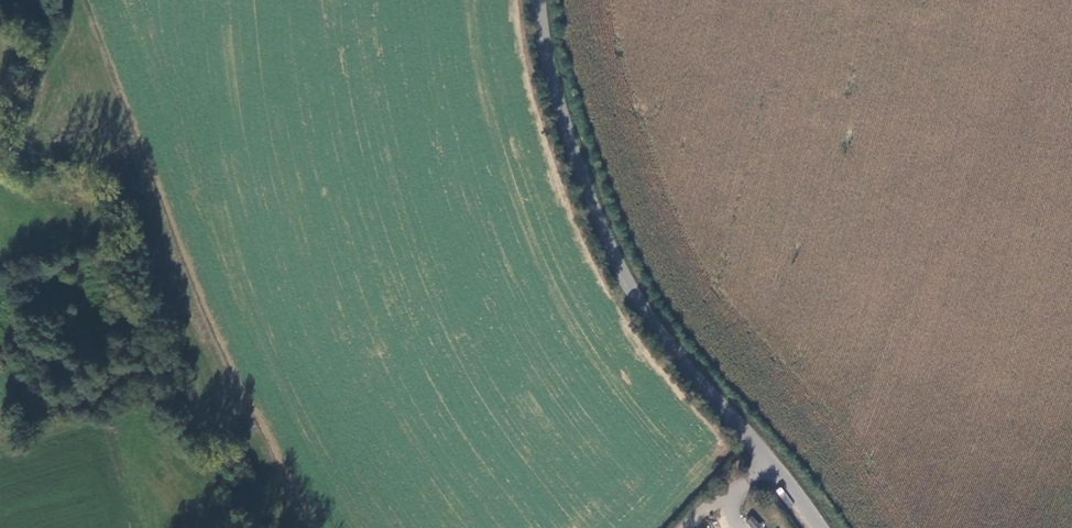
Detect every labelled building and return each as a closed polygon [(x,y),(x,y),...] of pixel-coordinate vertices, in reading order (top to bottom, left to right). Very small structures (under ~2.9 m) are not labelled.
[(789,508),(794,504),(781,487),(776,491),(789,508)] [(744,523),(751,527),(764,527),(765,526),(750,515),(744,523)]
